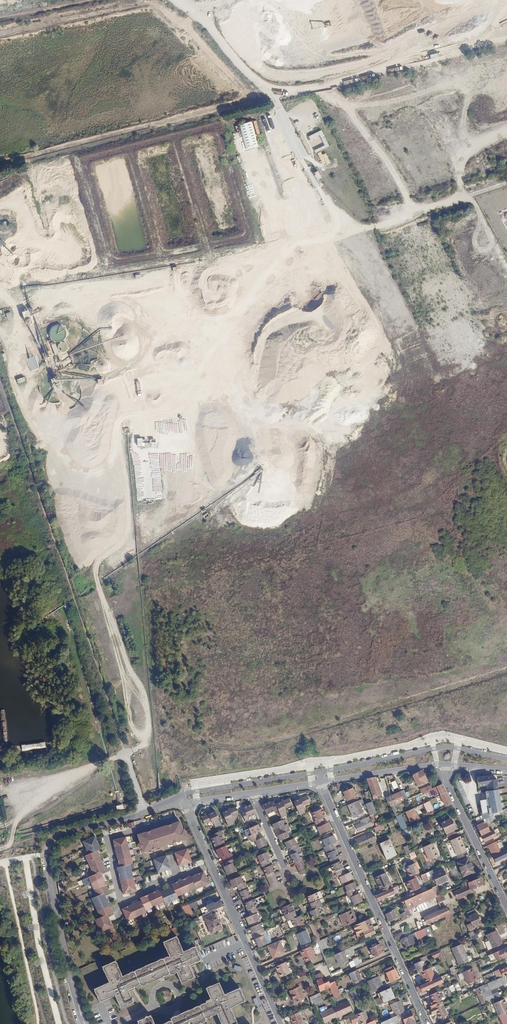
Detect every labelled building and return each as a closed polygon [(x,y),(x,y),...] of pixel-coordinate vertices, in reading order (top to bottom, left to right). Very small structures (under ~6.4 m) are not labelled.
[(240,124),(244,149),(258,147),(254,122),(240,124)] [(245,151),(240,125),(236,126),(237,133),(233,134),(238,152),(245,151)] [(323,130),(308,136),(315,152),(329,147),(323,130)] [(321,151),(318,153),(323,164),(326,162),(327,165),(331,163),(326,153),(323,155),(321,151)] [(48,322),(51,344),(53,344),(54,354),(69,352),(67,342),(64,320),(48,322)] [(31,371),(40,370),(38,357),(28,359),(31,371)] [(55,379),(52,380),(56,393),(64,391),(61,383),(56,385),(55,379)] [(158,487),(153,487),(152,497),(161,498),(162,490),(158,489),(158,487)] [(426,780),(425,777),(428,775),(426,772),(424,774),(422,770),(417,772),(416,771),(410,772),(416,785),(426,780)] [(485,792),(498,790),(496,781),(494,777),(486,776),(477,777),(479,792),(484,791),(485,799),(478,800),(481,816),(474,819),(476,823),(483,819),(490,816),(486,799),(485,792)] [(377,778),(368,780),(376,797),(375,798),(376,801),(380,799),(379,796),(383,794),(377,778)] [(445,793),(441,784),(430,789),(425,792),(428,799),(440,794),(440,795),(445,793)] [(350,800),(351,803),(358,801),(357,797),(355,792),(356,792),(354,787),(343,791),(347,801),(350,800)] [(502,810),(498,790),(485,792),(486,799),(490,816),(502,810)] [(403,791),(391,796),(395,805),(407,799),(403,791)] [(445,793),(440,795),(445,805),(450,803),(445,793)] [(295,799),(292,801),(298,815),(304,812),(303,808),(302,805),(308,802),(305,796),(299,799),(298,798),(295,799)] [(395,805),(391,796),(385,799),(388,807),(395,805)] [(285,811),(284,808),(290,805),(287,799),(280,802),(279,800),(273,803),(277,811),(280,818),(286,815),(284,811),(285,811)] [(429,800),(422,802),(426,812),(433,809),(429,800)] [(273,801),(270,803),(269,802),(265,803),(261,805),(266,815),(274,811),(274,812),(277,811),(273,803),(273,801)] [(364,808),(362,803),(359,804),(358,801),(351,803),(348,805),(353,817),(363,813),(361,809),(364,808)] [(374,801),(367,803),(370,815),(377,813),(374,801)] [(241,806),(242,808),(239,810),(244,820),(247,819),(246,816),(254,813),(249,803),(241,806)] [(232,819),(230,816),(237,813),(234,807),(226,810),(226,808),(220,810),(227,825),(232,822),(231,819),(232,819)] [(416,817),(412,807),(405,810),(409,820),(416,817)] [(314,821),(315,824),(323,821),(321,818),(324,817),(321,809),(312,813),(315,821),(314,821)] [(208,814),(209,815),(201,819),(204,826),(211,823),(212,825),(213,824),(215,828),(220,826),(213,812),(208,814)] [(400,813),(395,815),(401,829),(406,827),(400,813)] [(439,825),(440,827),(443,826),(447,836),(456,832),(454,827),(455,827),(450,814),(439,818),(442,824),(439,825)] [(366,828),(365,827),(371,824),(368,817),(362,819),(363,822),(355,826),(358,832),(366,828)] [(476,823),(474,824),(480,836),(491,831),(486,821),(485,822),(483,819),(476,823)] [(274,830),(279,828),(280,830),(288,827),(287,824),(283,826),(281,820),(272,824),(274,830)] [(138,834),(141,843),(139,843),(140,848),(142,847),(143,851),(185,838),(185,837),(186,836),(184,829),(182,829),(180,821),(169,824),(149,830),(138,834)] [(323,821),(315,824),(319,834),(330,829),(327,822),(324,824),(323,821)] [(248,829),(251,836),(248,837),(249,839),(258,836),(257,833),(261,832),(257,824),(248,829)] [(288,837),(286,831),(289,830),(288,827),(280,830),(281,833),(277,835),(279,841),(288,837)] [(491,831),(480,836),(484,844),(496,838),(492,830),(491,831)] [(224,844),(220,836),(223,834),(221,831),(211,836),(213,839),(210,840),(214,848),(224,844)] [(376,836),(374,837),(372,833),(355,840),(356,841),(354,842),(355,843),(356,843),(358,846),(369,841),(370,843),(377,840),(376,836)] [(333,846),(332,844),(336,842),(333,835),(322,840),(325,847),(324,847),(325,850),(333,846)] [(83,841),(85,847),(98,842),(96,839),(95,836),(83,841)] [(113,839),(115,846),(128,843),(126,836),(113,839)] [(254,841),(258,849),(266,845),(263,837),(259,839),(258,836),(249,839),(251,842),(254,841)] [(287,849),(290,848),(291,851),(299,847),(298,844),(296,845),(293,838),(284,842),(287,849)] [(464,852),(458,838),(449,842),(455,856),(464,852)] [(396,855),(389,840),(380,844),(385,853),(384,854),(386,860),(396,855)] [(98,842),(85,847),(89,854),(97,850),(101,848),(98,842)] [(489,848),(493,856),(501,852),(495,842),(483,848),(485,851),(489,848)] [(128,843),(115,846),(116,853),(130,850),(128,843)] [(437,857),(431,843),(421,848),(426,861),(437,857)] [(338,857),(333,846),(325,850),(330,861),(338,857)] [(291,851),(292,854),(289,855),(293,863),(294,862),(301,859),(302,858),(298,851),(300,850),(299,847),(291,851)] [(175,852),(177,859),(189,854),(187,848),(175,852)] [(493,856),(495,861),(506,856),(506,849),(501,852),(493,856)] [(85,855),(88,862),(100,856),(97,850),(89,854),(85,855)] [(130,850),(116,853),(118,859),(131,857),(130,850)] [(222,861),(224,864),(234,860),(232,857),(230,857),(226,850),(216,854),(220,862),(222,861)] [(257,857),(261,866),(269,863),(268,860),(269,859),(266,853),(257,857)] [(189,854),(177,859),(179,865),(192,861),(189,854)] [(154,859),(156,865),(169,861),(167,855),(154,859)] [(100,856),(88,862),(91,868),(103,863),(100,856)] [(131,857),(118,859),(119,866),(130,863),(133,863),(131,857)] [(465,860),(455,864),(461,878),(471,874),(465,860)] [(169,861),(156,865),(158,872),(171,868),(169,861)] [(335,871),(336,874),(344,870),(339,861),(330,865),(333,872),(335,871)] [(225,867),(226,869),(224,870),(228,879),(237,874),(234,866),(236,865),(235,862),(225,867)] [(103,863),(91,868),(93,874),(101,871),(106,869),(103,863)] [(119,866),(118,867),(119,874),(132,871),(130,863),(119,866)] [(269,863),(261,866),(265,875),(272,872),(274,871),(271,864),(270,865),(269,863)] [(418,873),(414,863),(404,867),(409,877),(418,873)] [(303,866),(297,869),(299,874),(305,872),(303,866)] [(350,871),(345,873),(344,870),(336,874),(337,877),(340,876),(343,883),(353,879),(350,871)] [(89,877),(91,883),(104,878),(101,871),(93,874),(89,877)] [(132,871),(119,874),(121,880),(134,877),(132,871)] [(203,871),(197,874),(202,886),(209,883),(203,871)] [(442,871),(431,876),(435,886),(446,881),(442,871)] [(390,889),(389,885),(390,884),(385,873),(374,878),(379,889),(381,888),(383,892),(390,889)] [(202,886),(197,874),(191,876),(196,888),(202,886)] [(191,875),(184,878),(190,890),(196,888),(191,876),(191,875)] [(134,877),(121,880),(123,887),(135,884),(134,877)] [(240,877),(229,882),(232,889),(236,887),(238,890),(246,886),(245,883),(243,884),(240,877)] [(104,878),(91,883),(94,889),(106,884),(104,878)] [(184,878),(178,881),(183,893),(190,890),(184,878)] [(416,878),(405,883),(409,893),(420,889),(416,878)] [(478,879),(463,885),(464,888),(453,893),(456,899),(470,893),(469,890),(481,885),(478,879)] [(183,893),(178,881),(172,883),(173,886),(177,895),(183,893)] [(355,891),(354,888),(356,887),(354,881),(344,885),(347,891),(345,892),(346,894),(355,891)] [(106,884),(94,889),(97,896),(104,893),(109,891),(106,884)] [(135,884),(123,887),(124,893),(137,891),(135,884)] [(173,886),(167,889),(172,901),(178,898),(177,895),(173,886)] [(246,886),(238,890),(242,900),(251,897),(246,886)] [(376,895),(378,900),(394,893),(392,888),(390,889),(383,892),(376,895)] [(159,889),(153,892),(158,904),(165,902),(160,891),(159,889)] [(172,901),(167,889),(160,891),(165,902),(165,903),(172,901)] [(401,902),(405,911),(436,897),(432,889),(431,889),(401,902)] [(351,897),(354,904),(362,901),(359,893),(356,894),(355,891),(346,894),(348,898),(351,897)] [(153,892),(147,895),(152,907),(158,904),(153,892)] [(310,902),(319,898),(317,892),(307,896),(310,902)] [(92,898),(95,905),(107,899),(104,893),(97,896),(92,898)] [(152,907),(147,895),(140,897),(141,900),(146,910),(152,907)] [(319,898),(310,902),(313,909),(319,907),(322,905),(319,898)] [(492,898),(485,902),(487,907),(494,904),(492,898)] [(107,899),(95,905),(98,910),(110,905),(107,899)] [(215,900),(207,904),(209,909),(217,906),(216,905),(223,903),(221,899),(215,901),(215,900)] [(141,900),(135,903),(141,915),(147,912),(146,910),(141,900)] [(244,904),(248,913),(256,910),(255,907),(256,907),(253,900),(244,904)] [(135,903),(129,905),(134,918),(141,915),(135,903)] [(186,917),(193,914),(190,904),(182,906),(186,917)] [(282,908),(285,914),(294,910),(291,904),(282,908)] [(110,905),(98,910),(100,917),(107,914),(113,912),(110,905)] [(134,918),(129,905),(123,908),(128,920),(134,918)] [(313,909),(309,911),(312,918),(322,913),(319,907),(313,909)] [(386,914),(389,921),(400,916),(396,908),(392,910),(393,911),(386,914)] [(446,908),(423,918),(426,924),(448,914),(446,908)] [(350,909),(338,914),(343,925),(354,921),(351,913),(352,913),(350,909)] [(246,918),(249,925),(259,920),(257,914),(258,913),(256,910),(248,913),(250,917),(246,918)] [(294,910),(285,914),(287,921),(291,919),(297,917),(294,910)] [(479,925),(472,910),(464,914),(467,921),(465,922),(466,923),(468,923),(468,924),(464,926),(466,930),(479,925)] [(215,912),(205,916),(211,932),(222,928),(215,912)] [(95,919),(98,926),(110,920),(107,914),(100,917),(95,919)] [(291,919),(294,926),(303,922),(300,915),(297,917),(291,919)] [(327,923),(334,920),(332,915),(324,918),(327,923)] [(368,918),(352,925),(357,934),(363,931),(372,927),(368,918)] [(110,920),(98,926),(101,932),(113,926),(110,920)] [(263,929),(262,929),(259,924),(250,928),(253,934),(255,932),(256,935),(264,931),(263,929)] [(372,927),(363,931),(365,937),(374,932),(372,927)] [(427,927),(422,930),(426,939),(431,937),(427,927)] [(296,934),(301,946),(311,942),(306,930),(296,934)] [(264,931),(256,935),(258,938),(255,939),(259,948),(268,944),(264,935),(266,935),(264,931)] [(498,944),(493,931),(483,935),(489,948),(498,944)] [(181,933),(162,941),(168,953),(133,969),(133,971),(121,976),(115,961),(102,966),(102,968),(103,972),(104,972),(104,973),(106,980),(107,979),(108,982),(94,988),(94,990),(93,990),(95,995),(96,994),(97,996),(96,997),(98,1001),(99,1000),(100,1001),(114,995),(120,1008),(133,1002),(127,989),(139,984),(140,986),(169,973),(170,975),(176,972),(182,984),(200,976),(194,962),(206,956),(200,943),(188,949),(181,933)] [(413,934),(401,939),(404,947),(417,941),(413,934)] [(279,942),(268,947),(274,959),(285,954),(279,942)] [(380,943),(370,947),(374,956),(384,952),(380,943)] [(469,960),(462,943),(452,947),(459,964),(469,960)] [(316,958),(310,946),(300,951),(302,955),(303,955),(306,962),(316,958)] [(486,955),(489,962),(506,954),(506,948),(506,946),(486,955)] [(446,959),(441,948),(431,952),(433,957),(438,955),(441,961),(446,959)] [(348,963),(343,952),(334,956),(336,960),(337,959),(340,966),(348,963)] [(414,963),(417,971),(420,971),(425,968),(421,960),(414,963)] [(292,974),(287,963),(277,968),(278,972),(280,972),(283,978),(292,974)] [(435,976),(430,966),(425,968),(420,971),(422,976),(423,976),(425,981),(435,976)] [(496,978),(505,974),(506,973),(506,966),(500,970),(499,968),(493,971),(496,978)] [(471,967),(461,971),(466,983),(477,978),(476,975),(474,975),(471,967)] [(333,976),(343,971),(341,968),(331,973),(333,976)] [(391,969),(384,972),(387,980),(395,977),(391,969)] [(357,971),(350,974),(354,983),(363,979),(361,973),(359,974),(357,971)] [(425,981),(415,986),(418,991),(442,980),(439,974),(435,976),(425,981)] [(374,976),(368,979),(373,990),(380,987),(379,983),(377,983),(374,976)] [(334,996),(340,994),(335,982),(330,984),(329,982),(324,984),(322,979),(316,981),(321,992),(330,989),(334,996)] [(230,991),(224,994),(219,982),(206,988),(211,1000),(202,1004),(208,1017),(217,1013),(218,1017),(231,1011),(230,1007),(236,1005),(236,1004),(245,1000),(239,988),(230,992),(230,991)] [(299,986),(289,990),(295,1001),(304,997),(299,986)] [(389,987),(379,992),(383,1001),(393,996),(389,987)] [(442,1002),(437,991),(429,994),(431,998),(427,1000),(431,1007),(442,1002)] [(310,998),(313,1006),(324,1002),(320,994),(310,998)] [(391,1002),(396,1014),(399,1013),(404,1011),(399,999),(391,1002)] [(347,1000),(333,1006),(337,1015),(351,1010),(347,1000)] [(492,1004),(498,1017),(503,1015),(506,1013),(506,1011),(505,1006),(503,1007),(500,1001),(492,1004)] [(444,1003),(429,1009),(431,1014),(438,1011),(441,1018),(448,1015),(444,1003)] [(206,1021),(199,1005),(170,1018),(171,1021),(163,1023),(199,1023),(206,1021)] [(337,1015),(333,1006),(320,1012),(324,1021),(337,1015)] [(413,1020),(408,1009),(404,1011),(399,1013),(404,1023),(413,1020)] [(355,1014),(356,1015),(349,1018),(351,1023),(354,1023),(359,1022),(359,1023),(371,1023),(370,1021),(368,1021),(364,1010),(355,1014)] [(292,1021),(294,1023),(309,1023),(307,1022),(306,1021),(304,1021),(302,1017),(301,1017),(299,1014),(292,1017),(293,1021),(292,1021)] [(380,1021),(381,1023),(386,1023),(398,1019),(396,1014),(380,1021)] [(153,1022),(152,1021),(153,1021),(151,1017),(150,1017),(150,1015),(137,1021),(138,1023),(137,1023),(138,1023),(154,1023),(153,1022)] [(503,1015),(498,1017),(497,1018),(500,1023),(506,1023),(503,1015)]
